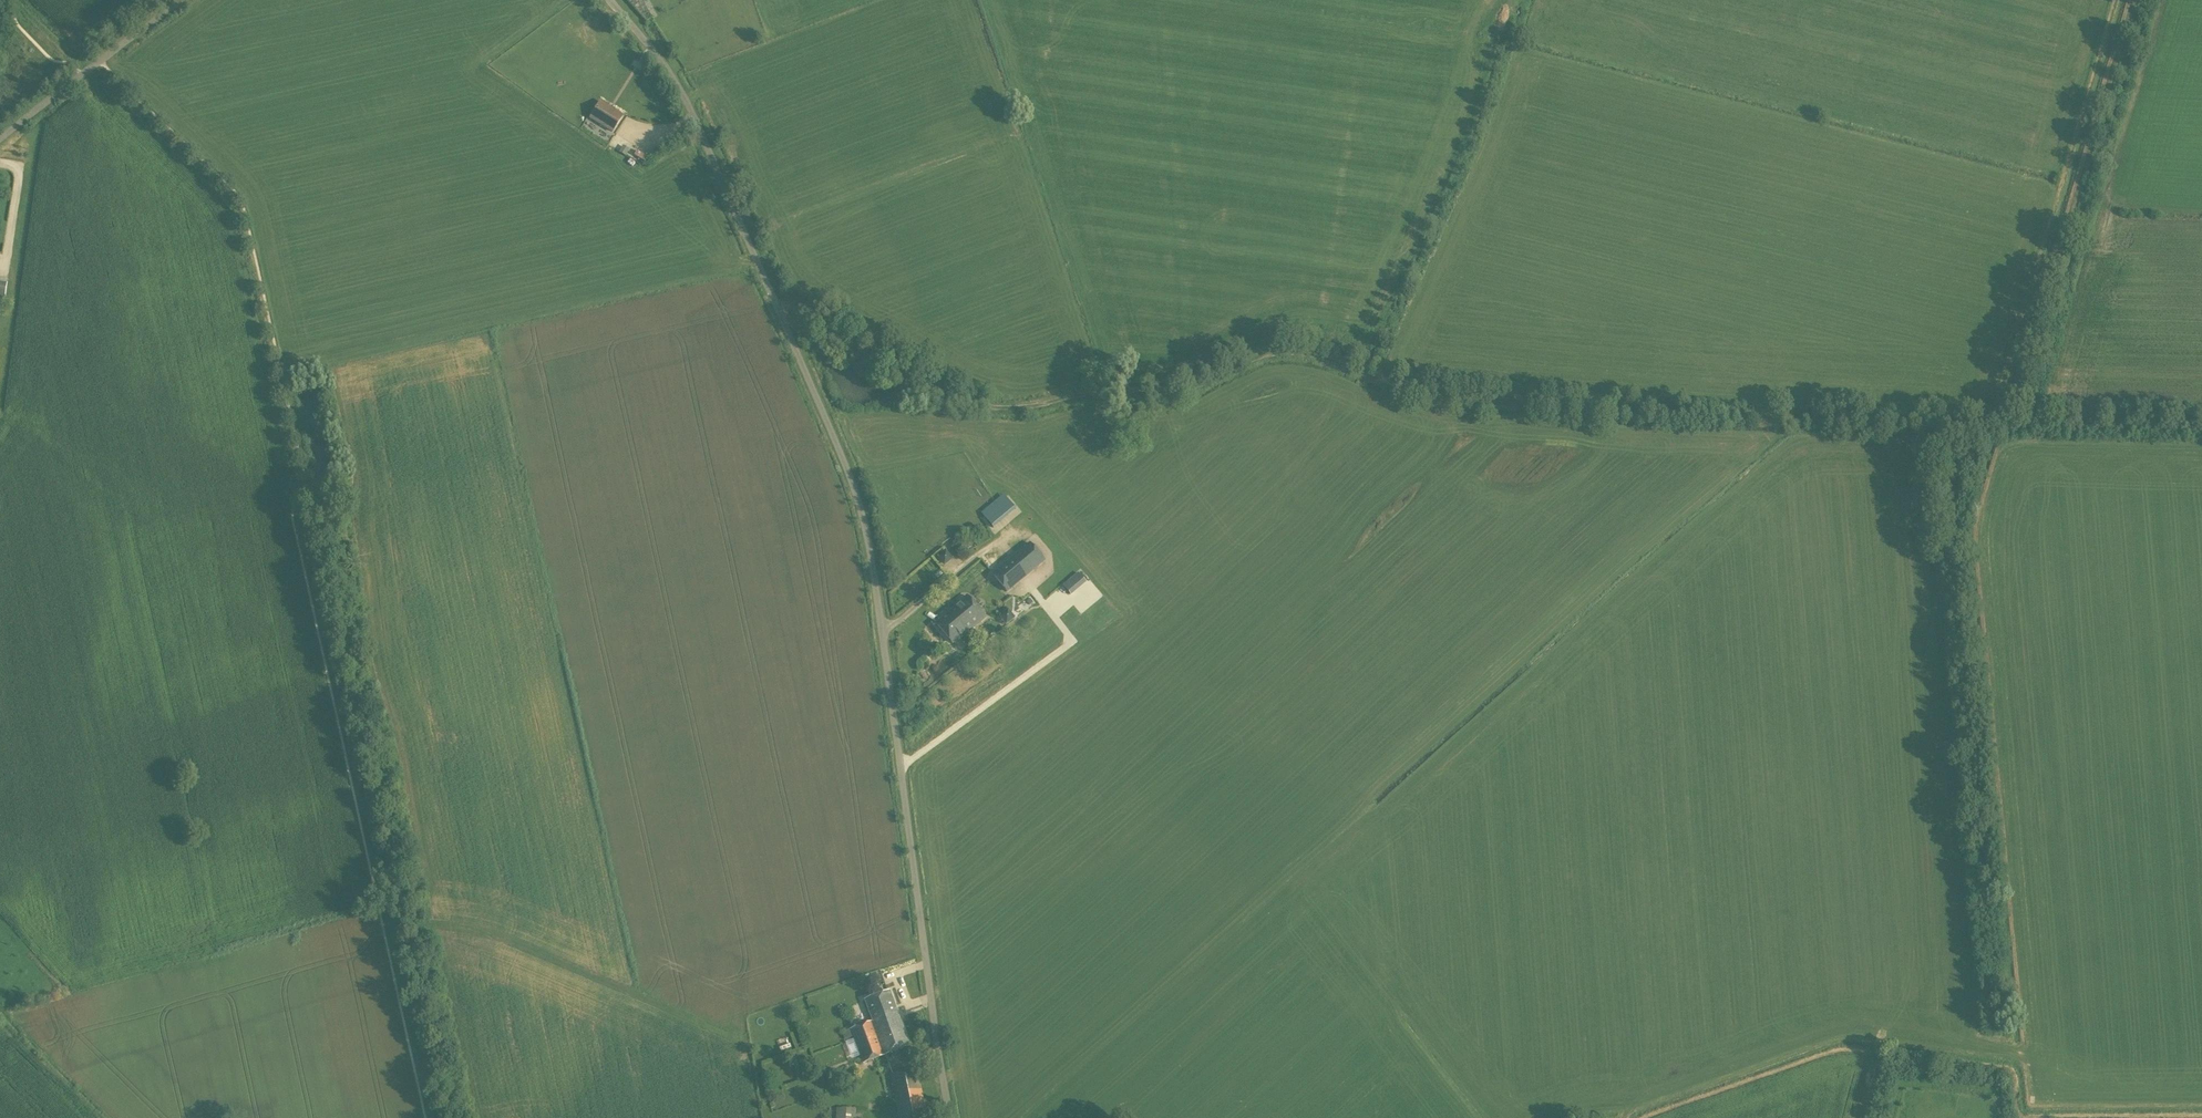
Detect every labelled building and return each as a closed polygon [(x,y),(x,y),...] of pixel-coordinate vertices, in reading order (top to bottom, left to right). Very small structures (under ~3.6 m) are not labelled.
[(612,133),(623,116),(600,102),(590,119),(612,133)] [(1005,493),(983,514),(996,528),(1018,507),(1005,493)] [(1007,592),(1045,561),(1029,542),(992,574),(1007,592)] [(936,556),(948,566),(959,555),(947,544),(936,556)] [(1062,585),(1070,594),(1076,590),(1067,580),(1062,585)] [(971,628),(984,617),(966,596),(953,607),(954,608),(935,624),(952,643),(970,627),(971,628)] [(1002,614),(1005,622),(1016,617),(1013,609),(1002,614)] [(863,1063),(909,1046),(889,990),(864,1000),(872,1021),(850,1029),(863,1063)] [(796,1050),(796,1039),(777,1040),(778,1051),(796,1050)] [(918,1069),(889,1075),(898,1117),(926,1117),(931,1117),(928,1104),(924,1104),(918,1069)] [(855,1108),(836,1108),(836,1117),(855,1117),(855,1108)]
